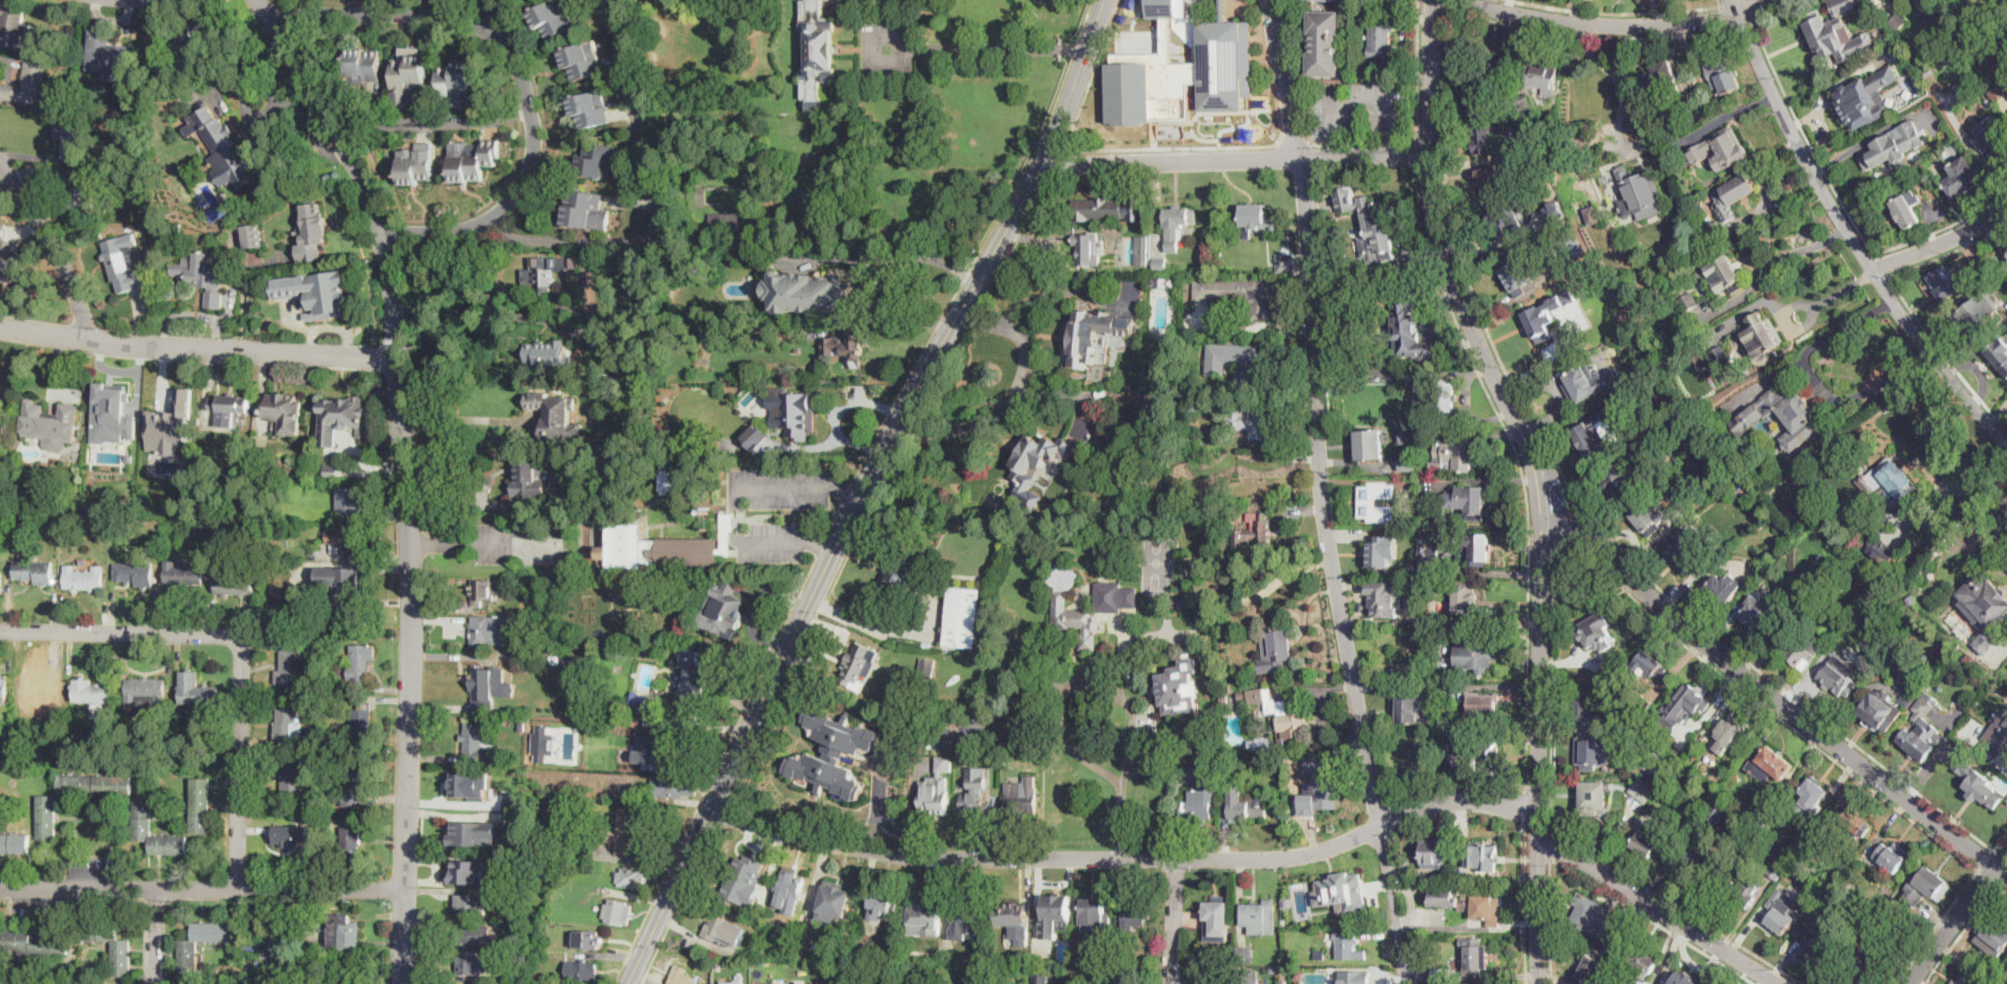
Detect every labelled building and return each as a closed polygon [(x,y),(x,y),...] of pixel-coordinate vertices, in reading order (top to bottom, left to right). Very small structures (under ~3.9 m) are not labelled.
[(529,13),(553,0),(564,0),(570,11),(571,12),(568,14),(569,15),(574,24),(575,26),(549,40),(541,27),(537,29),(529,13)] [(807,1),(807,0),(822,0),(822,18),(834,18),(834,32),(831,32),(831,45),(831,53),(831,69),(834,69),(834,82),(820,82),(820,98),(822,98),(822,111),(808,111),(808,98),(809,98),(809,81),(802,81),(802,68),(806,68),(806,30),(802,30),(802,18),(808,18),(808,1),(807,1)] [(1150,18),(1149,0),(1188,0),(1189,17),(1174,17),(1170,17),(1166,17),(1150,18)] [(1224,22),(1223,0),(1228,0),(1229,22),(1250,22),(1251,22),(1252,33),(1252,43),(1252,56),(1252,63),(1253,85),(1253,95),(1253,97),(1252,97),(1245,97),(1245,111),(1202,112),(1201,95),(1201,91),(1201,82),(1200,62),(1200,45),(1200,23),(1203,22),(1224,22)] [(18,39),(0,36),(0,22),(1,15),(0,15),(1,5),(26,9),(23,25),(35,26),(31,50),(17,48),(18,39)] [(1342,11),(1342,74),(1342,76),(1315,75),(1309,75),(1309,54),(1309,53),(1312,53),(1312,34),(1310,34),(1310,32),(1310,11),(1342,11)] [(1907,21),(1898,31),(1889,21),(1891,19),(1898,12),(1907,21)] [(1391,14),(1391,17),(1393,17),(1393,20),(1393,28),(1393,30),(1393,31),(1390,31),(1390,44),(1394,44),(1394,47),(1394,49),(1394,56),(1391,56),(1391,62),(1391,64),(1384,64),(1382,64),(1382,56),(1369,56),(1368,56),(1369,18),(1382,18),(1382,14),(1391,14)] [(1823,14),(1827,22),(1834,19),(1846,46),(1829,54),(1820,58),(1813,43),(1809,33),(1804,23),(1823,14)] [(1893,37),(1874,45),(1874,43),(1869,33),(1868,31),(1887,23),(1893,37)] [(599,61),(602,73),(572,81),(568,67),(564,68),(559,50),(593,40),(599,61)] [(130,47),(126,82),(108,80),(109,73),(86,70),(89,42),(123,46),(128,47),(130,47)] [(427,55),(426,90),(408,89),(408,104),(405,104),(403,107),(398,107),(397,104),(392,104),(393,60),(400,60),(400,48),(410,48),(414,48),(420,48),(420,55),(427,55)] [(364,49),(364,53),(379,53),(380,81),(379,81),(367,82),(366,82),(348,82),(347,82),(346,50),(360,49),(363,49),(364,49)] [(62,54),(62,61),(52,60),(53,53),(62,54)] [(1725,57),(1730,69),(1734,67),(1742,87),(1723,94),(1720,87),(1713,89),(1704,65),(1725,57)] [(1499,67),(1497,78),(1492,77),(1491,81),(1495,82),(1493,96),(1469,91),(1475,58),(1488,60),(1487,65),(1488,65),(1491,66),(1499,67)] [(1670,97),(1649,104),(1640,75),(1653,71),(1651,64),(1654,64),(1657,63),(1669,59),(1670,58),(1680,91),(1679,91),(1669,94),(1670,97)] [(1550,62),(1550,67),(1559,69),(1556,88),(1545,86),(1524,83),(1527,62),(1533,63),(1533,59),(1550,62)] [(10,99),(0,97),(0,92),(2,83),(21,86),(25,62),(40,64),(33,103),(10,99)] [(471,62),(472,109),(453,109),(453,97),(451,97),(440,97),(438,97),(438,69),(453,69),(453,63),(454,63),(458,62),(471,62)] [(1106,62),(1107,122),(1151,122),(1151,118),(1189,118),(1189,82),(1201,82),(1200,62),(1150,64),(1150,62),(1106,62)] [(1649,69),(1636,73),(1635,68),(1648,64),(1649,69)] [(1899,78),(1880,88),(1887,103),(1883,105),(1888,114),(1865,126),(1864,124),(1855,129),(1851,122),(1845,125),(1833,103),(1839,100),(1835,93),(1839,91),(1841,86),(1845,84),(1849,85),(1863,77),(1864,79),(1892,65),(1899,78)] [(1962,100),(1961,100),(1960,100),(1953,89),(1952,87),(1966,78),(1975,91),(1970,94),(1968,96),(1962,100)] [(2000,83),(2006,93),(2006,95),(2006,96),(1998,101),(1990,89),(1991,88),(1999,83),(2000,83)] [(607,111),(610,122),(609,122),(581,129),(578,114),(572,115),(572,114),(571,110),(568,98),(614,87),(618,105),(606,108),(607,111)] [(1533,110),(1518,115),(1514,101),(1529,97),(1533,110)] [(1941,110),(1937,113),(1933,107),(1937,104),(1941,110)] [(217,119),(221,117),(226,126),(230,124),(232,127),(234,132),(230,134),(236,143),(233,145),(240,157),(245,153),(252,165),(246,169),(247,171),(222,187),(220,183),(213,171),(212,171),(221,166),(214,155),(217,154),(202,130),(198,132),(189,118),(209,106),(210,107),(217,119)] [(2006,134),(2006,133),(2006,159),(1994,168),(1987,158),(1997,152),(1994,147),(1985,154),(1984,153),(1976,141),(1975,140),(1979,137),(1973,130),(1977,128),(1980,126),(1983,123),(1982,122),(1984,121),(1983,119),(1989,115),(1990,116),(1992,114),(2006,134)] [(1733,125),(1749,155),(1720,172),(1712,158),(1720,154),(1715,146),(1706,151),(1709,157),(1696,164),(1694,165),(1686,151),(1730,127),(1733,125)] [(1493,154),(1474,155),(1472,128),(1492,127),(1493,136),(1494,152),(1494,153),(1493,154)] [(1590,136),(1578,155),(1566,148),(1577,128),(1590,136)] [(1903,153),(1866,172),(1858,157),(1874,149),(1871,143),(1892,131),(1903,153)] [(1533,140),(1526,142),(1525,136),(1532,134),(1533,140)] [(500,139),(499,157),(496,157),(496,166),(484,166),(483,182),(466,182),(462,182),(450,181),(450,142),(468,142),(468,144),(481,144),(481,139),(483,139),(500,139)] [(615,148),(613,160),(613,161),(610,179),(576,174),(578,161),(578,158),(579,155),(587,156),(589,142),(615,146),(615,148)] [(411,184),(400,185),(399,151),(417,150),(422,150),(432,150),(433,150),(433,152),(433,179),(418,180),(418,184),(415,184),(411,184)] [(1540,164),(1528,167),(1525,153),(1536,150),(1540,164)] [(1983,182),(1964,193),(1964,192),(1954,199),(1942,181),(1952,175),(1947,167),(1948,166),(1966,155),(1983,182)] [(1930,167),(1924,171),(1919,164),(1925,160),(1930,167)] [(1499,188),(1500,193),(1488,196),(1486,188),(1482,190),(1480,184),(1479,181),(1477,171),(1476,170),(1500,164),(1500,165),(1506,186),(1499,188)] [(1626,164),(1631,177),(1653,169),(1668,210),(1640,220),(1637,213),(1624,218),(1618,201),(1626,198),(1616,168),(1626,164)] [(1737,215),(1724,224),(1714,208),(1718,205),(1713,196),(1722,190),(1720,188),(1746,172),(1756,190),(1731,205),(1737,215)] [(603,196),(602,207),(601,210),(610,211),(607,231),(560,224),(562,209),(563,206),(563,205),(565,206),(568,189),(604,194),(604,195),(603,196)] [(1912,189),(1915,195),(1918,194),(1922,201),(1914,206),(1922,221),(1906,229),(1901,221),(1899,222),(1898,220),(1896,217),(1893,212),(1895,211),(1890,203),(1906,195),(1905,193),(1912,189)] [(1518,228),(1497,240),(1496,239),(1483,214),(1514,198),(1524,217),(1515,222),(1517,226),(1518,228)] [(1123,199),(1123,209),(1125,209),(1128,209),(1128,206),(1138,206),(1138,208),(1138,220),(1128,220),(1128,218),(1096,218),(1096,221),(1073,221),(1073,200),(1091,199),(1093,199),(1123,199)] [(235,207),(229,211),(225,204),(231,200),(235,207)] [(1380,200),(1383,214),(1387,214),(1393,249),(1389,250),(1390,258),(1376,261),(1373,246),(1361,249),(1359,238),(1366,237),(1362,217),(1363,217),(1368,216),(1366,205),(1365,203),(1380,200)] [(1555,200),(1556,202),(1560,200),(1567,214),(1552,221),(1545,207),(1550,205),(1549,202),(1555,200)] [(297,244),(299,263),(322,259),(320,243),(326,242),(325,235),(328,235),(325,210),(322,211),(321,201),(302,203),(305,233),(301,233),(303,243),(297,244)] [(229,214),(212,223),(207,214),(223,206),(224,205),(229,214)] [(1266,205),(1266,221),(1272,221),(1272,218),(1282,218),(1282,227),(1282,230),(1282,234),(1271,234),(1271,226),(1267,226),(1265,226),(1260,226),(1260,230),(1251,230),(1251,238),(1241,238),(1241,205),(1254,205),(1258,205),(1266,205)] [(1602,221),(1590,226),(1584,209),(1596,205),(1602,221)] [(1179,252),(1167,253),(1165,210),(1195,209),(1196,223),(1183,224),(1184,227),(1178,227),(1179,252)] [(739,213),(738,234),(710,233),(710,213),(739,213)] [(264,245),(246,248),(242,225),(260,222),(264,245)] [(227,235),(220,238),(217,232),(225,229),(227,235)] [(4,279),(0,279),(0,232),(10,232),(10,236),(11,244),(11,247),(19,247),(20,278),(8,279),(4,279)] [(1573,259),(1568,262),(1568,261),(1559,244),(1558,242),(1576,233),(1581,243),(1579,244),(1584,253),(1573,259)] [(124,248),(132,273),(138,270),(139,271),(143,286),(142,287),(129,291),(119,294),(103,243),(132,234),(135,245),(124,248)] [(1099,234),(1099,242),(1094,242),(1093,255),(1100,255),(1100,266),(1080,265),(1078,265),(1078,245),(1073,245),(1073,234),(1099,234)] [(1149,235),(1148,264),(1136,264),(1137,234),(1149,235)] [(2006,262),(2006,241),(1997,255),(2006,262)] [(173,261),(172,275),(181,275),(180,281),(200,282),(200,286),(207,286),(206,307),(222,308),(223,270),(207,270),(208,251),(195,251),(195,256),(183,256),(183,262),(173,261)] [(1728,254),(1746,286),(1732,294),(1728,287),(1719,293),(1709,275),(1701,280),(1696,272),(1728,254)] [(1985,265),(1978,271),(1970,261),(1972,260),(1978,256),(1978,255),(1985,265)] [(557,257),(557,269),(552,269),(551,286),(549,286),(549,292),(545,292),(545,296),(536,296),(536,287),(523,287),(524,270),(546,270),(546,256),(557,257)] [(1294,272),(1282,273),(1282,267),(1282,264),(1281,257),(1293,256),(1294,272)] [(1166,271),(1154,271),(1154,258),(1165,258),(1166,258),(1166,271)] [(1521,260),(1528,273),(1533,281),(1523,287),(1524,288),(1526,293),(1516,298),(1513,293),(1498,266),(1497,264),(1507,258),(1510,264),(1520,258),(1521,260)] [(1979,279),(1943,303),(1938,296),(1936,293),(1934,290),(1936,289),(1928,276),(1937,269),(1946,282),(1970,266),(1979,279)] [(273,279),(276,299),(305,296),(303,290),(308,290),(310,308),(313,308),(313,311),(303,312),(305,321),(357,314),(350,267),(273,279)] [(793,271),(804,271),(804,270),(813,270),(813,273),(816,273),(816,278),(818,278),(818,271),(831,272),(831,276),(834,276),(835,272),(846,273),(845,280),(849,280),(848,296),(853,297),(856,301),(856,306),(851,310),(792,310),(792,312),(777,312),(777,309),(774,309),(774,297),(766,297),(766,281),(772,281),(772,273),(777,268),(793,269),(793,271)] [(599,273),(599,285),(583,285),(583,273),(599,273)] [(634,274),(634,283),(621,283),(621,274),(634,274)] [(1173,278),(1173,286),(1168,286),(1168,287),(1157,287),(1157,286),(1151,286),(1151,278),(1156,278),(1156,277),(1173,278)] [(1272,281),(1272,298),(1272,301),(1272,321),(1259,321),(1250,321),(1250,319),(1250,317),(1250,307),(1244,307),(1242,307),(1242,304),(1240,304),(1229,304),(1229,297),(1223,297),(1221,297),(1211,297),(1211,301),(1210,301),(1196,301),(1195,301),(1195,281),(1272,281)] [(1552,337),(1539,344),(1537,341),(1529,325),(1523,313),(1570,289),(1576,301),(1575,301),(1554,312),(1552,313),(1556,320),(1547,325),(1551,335),(1552,337)] [(1687,311),(1686,312),(1678,299),(1691,291),(1699,305),(1698,305),(1687,311)] [(1992,314),(1966,334),(1952,317),(1954,316),(1956,314),(1985,291),(1996,305),(1990,311),(1992,314)] [(1410,293),(1410,294),(1413,294),(1413,302),(1416,302),(1417,312),(1420,312),(1421,324),(1421,325),(1418,325),(1418,331),(1420,331),(1421,342),(1424,342),(1434,341),(1438,341),(1439,358),(1424,359),(1415,360),(1415,356),(1406,356),(1404,358),(1401,359),(1399,357),(1398,357),(1398,348),(1395,348),(1392,294),(1410,293)] [(1111,311),(1110,316),(1136,318),(1136,319),(1134,336),(1125,336),(1098,334),(1097,346),(1101,346),(1100,362),(1100,363),(1088,362),(1088,367),(1088,368),(1069,367),(1071,343),(1071,335),(1072,321),(1076,322),(1076,311),(1077,311),(1092,312),(1092,314),(1098,314),(1098,310),(1111,311)] [(1767,356),(1754,363),(1749,352),(1751,351),(1742,333),(1751,328),(1746,319),(1762,310),(1781,345),(1766,353),(1767,356)] [(819,329),(806,329),(806,324),(806,321),(817,321),(819,321),(819,322),(819,329)] [(1655,326),(1650,329),(1647,324),(1653,321),(1655,326)] [(862,328),(862,367),(861,367),(842,367),(842,355),(825,355),(823,355),(823,337),(823,336),(829,337),(846,337),(846,328),(846,326),(862,326),(862,328)] [(2005,339),(2006,341),(2006,352),(2006,377),(1995,362),(1992,359),(1984,350),(1995,341),(1998,344),(2005,339)] [(1258,345),(1257,365),(1252,365),(1251,373),(1251,387),(1250,391),(1236,390),(1236,369),(1244,370),(1244,364),(1226,363),(1225,373),(1207,373),(1208,343),(1258,345)] [(1733,364),(1720,371),(1709,351),(1722,344),(1733,364)] [(572,356),(572,367),(535,366),(535,362),(526,362),(526,345),(566,346),(565,356),(572,356)] [(1583,365),(1585,368),(1589,365),(1589,366),(1595,376),(1601,372),(1602,375),(1613,369),(1614,368),(1623,382),(1607,392),(1605,389),(1581,404),(1564,376),(1568,374),(1583,365)] [(1452,411),(1452,419),(1440,418),(1440,410),(1434,410),(1434,401),(1428,401),(1428,383),(1455,383),(1455,411),(1452,411)] [(1787,383),(1789,385),(1790,385),(1795,392),(1798,389),(1804,397),(1805,396),(1815,408),(1813,409),(1820,416),(1817,419),(1824,427),(1791,454),(1789,451),(1786,451),(1781,446),(1783,441),(1780,438),(1793,428),(1786,419),(1782,422),(1767,404),(1761,409),(1765,414),(1758,421),(1740,436),(1730,424),(1752,406),(1762,398),(1761,397),(1773,387),(1777,391),(1787,383)] [(192,388),(190,437),(187,437),(187,445),(178,444),(178,454),(159,453),(160,450),(148,449),(149,410),(160,410),(160,412),(166,413),(166,411),(174,412),(175,395),(176,395),(177,387),(192,388)] [(575,397),(575,411),(570,411),(570,424),(580,425),(580,439),(542,439),(542,424),(543,424),(543,410),(539,410),(528,409),(526,409),(526,397),(532,397),(532,393),(549,393),(549,397),(575,397)] [(810,406),(810,411),(810,416),(809,416),(809,440),(792,440),(792,431),(787,431),(787,427),(780,427),(780,409),(772,409),(772,408),(772,393),(810,393),(810,406)] [(251,397),(250,413),(248,413),(234,412),(234,417),(234,422),(233,428),(218,427),(219,417),(219,409),(213,409),(214,400),(217,400),(218,398),(218,395),(221,395),(230,396),(234,396),(251,397)] [(303,400),(301,424),(291,423),(290,431),(280,430),(277,430),(278,421),(267,420),(264,420),(267,397),(268,397),(278,398),(282,398),(303,400)] [(55,413),(60,414),(61,403),(61,402),(81,405),(78,425),(78,428),(76,438),(74,438),(74,441),(74,443),(67,442),(65,452),(47,450),(48,447),(44,446),(44,440),(34,438),(24,436),(24,432),(22,432),(25,415),(25,416),(27,398),(37,399),(37,404),(46,405),(45,411),(48,412),(55,413)] [(369,402),(368,414),(360,414),(359,428),(349,427),(349,433),(341,433),(342,427),(339,427),(340,412),(335,412),(336,401),(356,402),(360,402),(369,402)] [(1199,402),(1199,417),(1187,417),(1187,402),(1199,402)] [(1269,409),(1269,439),(1252,439),(1252,426),(1229,426),(1229,409),(1269,409)] [(9,435),(0,433),(0,413),(12,415),(9,435)] [(139,422),(138,442),(96,439),(97,413),(113,414),(113,420),(139,422)] [(1600,414),(1604,421),(1608,418),(1609,420),(1622,441),(1612,447),(1613,449),(1603,454),(1600,449),(1588,457),(1573,431),(1572,431),(1600,414)] [(755,450),(752,452),(740,439),(758,422),(770,435),(767,438),(755,450)] [(1409,444),(1401,444),(1401,428),(1417,428),(1417,429),(1417,444),(1409,444)] [(1384,458),(1358,459),(1357,447),(1357,444),(1356,432),(1382,430),(1383,443),(1384,458)] [(1028,435),(1043,444),(1047,436),(1064,446),(1057,459),(1049,454),(1041,468),(1034,464),(1023,484),(1011,477),(1016,468),(1012,465),(1017,455),(1023,446),(1028,435)] [(1461,471),(1430,471),(1430,462),(1435,462),(1435,447),(1435,446),(1439,446),(1439,441),(1465,440),(1473,440),(1473,441),(1473,454),(1473,459),(1473,471),(1461,471)] [(545,478),(545,497),(530,496),(515,496),(512,496),(512,480),(515,480),(516,470),(516,467),(516,454),(538,455),(538,467),(544,467),(543,478),(545,478)] [(1889,456),(1893,461),(1895,460),(1918,487),(1902,501),(1875,468),(1889,456)] [(1417,457),(1417,472),(1414,472),(1400,472),(1400,459),(1400,457),(1408,457),(1417,457)] [(1621,502),(1620,503),(1619,502),(1608,488),(1606,485),(1598,475),(1618,459),(1629,473),(1631,475),(1636,482),(1634,483),(1639,488),(1638,489),(1621,502)] [(338,470),(338,479),(325,479),(325,465),(338,466),(338,470)] [(667,494),(660,494),(660,469),(677,469),(677,494),(670,494),(667,494)] [(136,480),(129,481),(128,475),(135,473),(136,480)] [(1395,485),(1395,490),(1394,498),(1376,497),(1376,506),(1395,507),(1394,519),(1386,519),(1386,522),(1369,521),(1369,518),(1359,518),(1359,504),(1359,500),(1359,487),(1369,487),(1369,484),(1369,482),(1387,483),(1387,485),(1395,485)] [(1484,502),(1483,520),(1466,520),(1466,508),(1457,508),(1457,487),(1484,488),(1484,500),(1484,502)] [(367,489),(367,512),(337,512),(337,488),(367,489)] [(1418,503),(1417,494),(1427,494),(1427,503),(1418,503)] [(1658,523),(1662,528),(1649,538),(1639,526),(1637,529),(1632,523),(1635,522),(1631,517),(1653,499),(1664,513),(1659,517),(1662,521),(1658,523)] [(1201,513),(1193,514),(1192,506),(1200,506),(1201,513)] [(4,523),(0,523),(0,508),(12,508),(15,508),(15,522),(7,522),(7,523),(4,523)] [(1272,520),(1271,531),(1271,538),(1271,546),(1255,546),(1255,542),(1245,541),(1245,546),(1233,546),(1233,530),(1251,530),(1251,521),(1247,521),(1247,512),(1268,512),(1268,520),(1272,520)] [(721,554),(732,554),(732,513),(721,513),(721,554)] [(643,521),(643,552),(650,552),(650,542),(650,540),(659,541),(659,539),(661,539),(663,539),(710,539),(710,555),(710,566),(659,566),(659,564),(649,564),(649,558),(643,558),(643,568),(610,568),(610,553),(610,526),(617,526),(617,521),(643,521)] [(205,535),(194,535),(194,522),(204,522),(205,535)] [(363,527),(363,536),(369,536),(369,556),(341,556),(341,547),(335,547),(335,545),(335,544),(327,544),(327,541),(327,531),(327,530),(335,530),(335,527),(363,527)] [(1689,528),(1705,544),(1698,551),(1703,556),(1700,559),(1705,563),(1693,575),(1692,574),(1689,571),(1686,574),(1664,553),(1667,550),(1662,546),(1676,532),(1681,537),(1689,528)] [(1490,550),(1490,561),(1488,561),(1488,566),(1472,567),(1472,566),(1472,552),(1467,552),(1467,551),(1463,551),(1463,541),(1467,541),(1467,535),(1468,535),(1470,535),(1470,534),(1490,534),(1490,546),(1490,550)] [(1390,536),(1389,566),(1368,566),(1368,556),(1368,553),(1368,543),(1376,543),(1376,536),(1390,536)] [(1889,564),(1867,549),(1876,536),(1898,551),(1889,564)] [(1436,548),(1436,562),(1423,562),(1416,562),(1416,546),(1424,546),(1436,546),(1436,548)] [(44,554),(44,562),(53,563),(53,574),(58,574),(58,583),(53,583),(53,584),(35,584),(35,579),(15,579),(15,561),(20,561),(20,557),(20,555),(32,555),(32,553),(35,553),(44,554)] [(176,567),(193,567),(193,561),(204,561),(204,584),(165,583),(165,561),(176,561),(176,567)] [(925,586),(920,597),(919,598),(900,589),(894,601),(881,595),(889,577),(890,573),(896,562),(925,575),(921,584),(922,584),(925,586)] [(1080,574),(1068,595),(1067,594),(1067,609),(1094,610),(1094,614),(1099,615),(1098,634),(1096,634),(1096,651),(1079,650),(1080,633),(1082,633),(1083,628),(1070,628),(1070,631),(1066,630),(1051,630),(1052,590),(1054,590),(1056,587),(1047,582),(1058,562),(1080,574)] [(155,565),(154,586),(136,586),(136,581),(115,581),(115,563),(155,565)] [(76,571),(93,572),(93,566),(94,566),(103,566),(103,589),(65,588),(65,565),(76,566),(76,571)] [(365,593),(346,593),(346,567),(365,567),(365,591),(365,593)] [(227,576),(244,576),(244,571),(254,571),(254,594),(216,593),(216,570),(227,570),(227,576)] [(1741,587),(1725,607),(1716,600),(1713,598),(1703,589),(1719,570),(1741,587)] [(2004,594),(2006,597),(2006,619),(2000,625),(1999,624),(1994,628),(2001,636),(2002,637),(1995,644),(1996,645),(1991,649),(1991,650),(1983,657),(1971,644),(1977,638),(1975,636),(1980,632),(1974,625),(1975,623),(1958,604),(1962,600),(1960,598),(1957,594),(1956,594),(1967,584),(1967,583),(1968,582),(1969,581),(1970,579),(1971,579),(1972,579),(1973,579),(1980,573),(1988,582),(1990,580),(1995,587),(1997,586),(2002,591),(2004,594)] [(936,577),(934,582),(928,579),(930,574),(936,577)] [(738,586),(734,593),(734,594),(745,600),(740,610),(741,610),(741,611),(742,611),(742,612),(743,613),(746,614),(744,619),(742,618),(732,639),(722,635),(721,637),(695,625),(714,585),(715,585),(716,583),(721,585),(720,588),(722,589),(727,578),(738,584),(738,586)] [(1402,597),(1400,599),(1399,599),(1398,618),(1370,617),(1370,608),(1368,607),(1368,598),(1368,595),(1366,595),(1367,594),(1367,580),(1400,582),(1399,585),(1401,586),(1403,588),(1402,597)] [(1907,584),(1901,591),(1895,586),(1901,580),(1907,584)] [(494,595),(494,600),(482,600),(482,606),(473,606),(474,581),(491,581),(491,595),(494,595)] [(1116,599),(1116,608),(1095,608),(1095,583),(1116,583),(1116,591),(1116,599)] [(1477,604),(1477,614),(1464,614),(1464,617),(1454,617),(1454,583),(1471,583),(1470,585),(1475,585),(1474,592),(1476,592),(1475,601),(1475,604),(1477,604)] [(982,589),(977,648),(944,645),(949,587),(982,589)] [(1769,617),(1758,631),(1739,617),(1748,605),(1746,604),(1746,603),(1749,599),(1753,594),(1764,602),(1760,607),(1764,610),(1763,613),(1769,617)] [(1909,604),(1907,598),(1915,594),(1918,601),(1909,604)] [(1189,599),(1188,607),(1180,607),(1180,599),(1189,599)] [(357,607),(357,616),(372,616),(372,634),(345,635),(345,626),(339,627),(338,606),(347,605),(347,604),(356,604),(357,604),(357,607)] [(1604,610),(1605,612),(1608,610),(1614,620),(1610,622),(1612,624),(1606,627),(1612,636),(1607,639),(1611,646),(1602,652),(1601,652),(1599,648),(1594,652),(1593,650),(1591,647),(1589,648),(1584,640),(1582,641),(1577,633),(1583,630),(1579,625),(1604,610)] [(472,615),(472,645),(488,646),(488,642),(509,643),(510,615),(472,615)] [(1276,623),(1276,630),(1289,629),(1290,641),(1290,646),(1292,659),(1285,660),(1286,670),(1272,672),(1271,659),(1264,659),(1262,637),(1268,637),(1267,624),(1276,623)] [(1806,669),(1805,671),(1804,671),(1791,661),(1788,659),(1785,657),(1788,653),(1776,643),(1789,625),(1821,649),(1806,669)] [(597,638),(584,638),(583,626),(597,626),(597,638)] [(1492,638),(1492,647),(1496,647),(1496,660),(1492,660),(1492,668),(1488,667),(1488,673),(1476,673),(1476,668),(1466,668),(1466,671),(1455,671),(1455,667),(1455,656),(1455,644),(1479,644),(1479,638),(1492,638)] [(879,652),(874,664),(869,661),(859,684),(858,683),(853,681),(851,686),(840,681),(856,646),(857,642),(863,645),(879,652)] [(369,660),(369,686),(352,686),(352,680),(348,680),(348,666),(352,666),(351,645),(376,645),(376,660),(369,660)] [(298,650),(298,684),(275,684),(276,670),(281,670),(281,649),(296,650),(298,650)] [(1668,669),(1659,681),(1646,672),(1643,675),(1631,665),(1643,649),(1652,656),(1654,658),(1668,669)] [(685,665),(683,665),(683,664),(682,651),(699,651),(699,653),(700,665),(699,665),(685,665)] [(1191,652),(1192,657),(1196,656),(1198,672),(1192,672),(1193,679),(1197,678),(1199,696),(1196,696),(1197,711),(1186,712),(1186,714),(1177,715),(1177,713),(1165,714),(1164,704),(1162,704),(1161,693),(1157,692),(1156,691),(1155,688),(1156,685),(1160,683),(1158,673),(1170,672),(1169,667),(1171,667),(1171,666),(1181,665),(1180,659),(1184,658),(1184,653),(1191,652)] [(1859,682),(1849,697),(1843,693),(1841,695),(1829,687),(1827,685),(1818,679),(1835,655),(1856,669),(1851,676),(1859,682)] [(558,656),(558,665),(550,665),(550,656),(558,656)] [(935,660),(933,678),(919,676),(922,658),(935,660)] [(472,667),(505,667),(505,681),(514,681),(514,696),(494,696),(494,713),(473,712),(473,690),(470,690),(470,681),(472,681),(472,667)] [(707,682),(705,693),(700,692),(699,701),(693,700),(692,707),(677,704),(679,696),(682,696),(682,694),(683,691),(687,668),(705,672),(703,681),(707,682)] [(218,686),(218,704),(180,704),(180,672),(187,672),(190,672),(199,672),(198,686),(218,686)] [(112,685),(112,702),(110,702),(91,702),(73,702),(74,679),(91,679),(91,685),(94,685),(97,685),(112,685)] [(166,680),(166,702),(157,702),(157,706),(147,706),(147,708),(127,708),(127,679),(166,680)] [(1687,680),(1661,716),(1677,729),(1692,709),(1695,712),(1699,706),(1704,710),(1711,701),(1703,695),(1708,688),(1698,680),(1694,686),(1687,680)] [(61,683),(61,705),(50,705),(50,699),(33,699),(33,705),(23,704),(23,681),(61,683)] [(1602,691),(1596,695),(1590,688),(1596,684),(1602,691)] [(1265,687),(1266,702),(1250,704),(1249,700),(1239,701),(1238,691),(1249,690),(1249,688),(1265,687)] [(1917,695),(1908,707),(1899,700),(1908,688),(1917,695)] [(652,698),(648,711),(629,706),(633,691),(639,693),(639,694),(652,697),(652,698)] [(1222,702),(1221,694),(1229,693),(1229,701),(1222,702)] [(1654,702),(1642,716),(1630,707),(1642,693),(1645,696),(1651,701),(1654,702)] [(1891,706),(1893,708),(1896,704),(1904,710),(1887,733),(1872,722),(1868,719),(1859,712),(1863,707),(1872,695),(1873,693),(1891,706)] [(1421,694),(1421,706),(1423,706),(1422,713),(1422,714),(1420,714),(1420,723),(1398,723),(1398,697),(1407,697),(1407,694),(1421,694)] [(1497,704),(1497,719),(1489,719),(1489,721),(1478,721),(1478,707),(1473,707),(1473,694),(1501,694),(1501,696),(1501,699),(1501,704),(1497,704)] [(1924,715),(1923,717),(1913,709),(1922,696),(1932,704),(1930,707),(1924,715)] [(1585,699),(1585,703),(1592,703),(1595,708),(1600,708),(1600,720),(1574,721),(1574,720),(1574,699),(1585,699)] [(1289,701),(1289,707),(1297,706),(1298,712),(1305,711),(1307,728),(1302,728),(1302,731),(1303,737),(1293,738),(1284,739),(1283,731),(1282,728),(1280,729),(1279,719),(1279,717),(1278,714),(1277,714),(1275,702),(1288,700),(1289,701)] [(371,709),(371,728),(369,728),(368,742),(352,742),(353,728),(353,709),(358,709),(358,704),(371,704),(371,709)] [(296,708),(295,725),(301,725),(301,728),(301,741),(292,740),(292,743),(277,743),(277,739),(275,739),(275,728),(275,722),(278,722),(278,708),(296,708)] [(832,719),(842,723),(845,714),(851,716),(848,725),(858,728),(858,727),(873,730),(880,732),(880,734),(883,735),(878,750),(874,749),(872,752),(862,748),(860,755),(847,750),(841,765),(853,770),(851,777),(862,781),(860,784),(864,785),(859,800),(855,799),(854,801),(845,798),(845,796),(835,792),(836,789),(835,788),(825,785),(822,794),(816,792),(819,783),(809,779),(808,781),(797,777),(796,779),(787,776),(787,773),(783,772),(789,757),(793,759),(794,756),(805,760),(808,753),(825,760),(826,757),(827,754),(827,753),(822,751),(825,742),(814,738),(816,731),(813,729),(805,726),(806,724),(803,722),(808,708),(829,715),(833,717),(832,719)] [(1230,746),(1247,747),(1247,712),(1230,711),(1230,746)] [(313,713),(312,722),(304,722),(304,713),(313,713)] [(1727,719),(1730,721),(1733,718),(1744,726),(1742,729),(1745,732),(1745,733),(1738,743),(1734,740),(1724,755),(1714,748),(1720,739),(1715,735),(1717,733),(1717,732),(1715,731),(1725,718),(1727,719)] [(660,729),(659,736),(668,737),(667,763),(659,763),(658,770),(643,769),(643,763),(641,763),(643,736),(645,736),(645,729),(645,720),(650,720),(660,720),(660,721),(660,728),(660,729)] [(2002,726),(2006,720),(2006,757),(2001,752),(2000,753),(1993,762),(1983,754),(1991,744),(1989,742),(1993,736),(1989,734),(1988,732),(1996,722),(2002,726)] [(1930,721),(1941,730),(1940,730),(1938,733),(1936,735),(1941,739),(1941,740),(1924,762),(1915,756),(1912,753),(1897,741),(1904,733),(1909,726),(1914,730),(1920,722),(1925,727),(1930,721)] [(500,754),(499,764),(464,763),(464,761),(464,756),(465,728),(465,723),(483,724),(483,728),(483,741),(482,753),(498,754),(500,754)] [(536,725),(536,732),(533,732),(532,754),(535,754),(534,760),(547,761),(547,754),(554,755),(555,733),(548,733),(548,726),(536,725)] [(1268,735),(1268,737),(1271,736),(1273,751),(1250,751),(1249,739),(1257,738),(1257,737),(1268,735)] [(1602,741),(1601,765),(1596,765),(1596,771),(1582,771),(1582,755),(1582,749),(1582,741),(1602,741)] [(1500,743),(1499,769),(1497,769),(1497,775),(1485,775),(1485,769),(1472,769),(1473,755),(1468,755),(1469,744),(1487,744),(1487,743),(1500,743)] [(1768,745),(1780,754),(1783,756),(1794,765),(1782,781),(1772,773),(1765,783),(1745,768),(1746,766),(1760,748),(1761,748),(1764,751),(1768,745)] [(321,761),(312,762),(312,751),(321,750),(321,761)] [(1461,769),(1446,769),(1446,753),(1448,753),(1460,752),(1461,769)] [(1970,766),(1975,770),(1976,768),(1992,779),(1989,783),(2002,793),(2001,795),(1992,807),(1976,795),(1974,794),(1964,786),(1969,779),(1952,766),(1953,765),(1960,755),(1965,759),(1972,764),(1970,766)] [(1191,757),(1191,771),(1190,771),(1178,770),(1178,757),(1191,757)] [(1339,787),(1339,809),(1317,809),(1317,817),(1316,817),(1305,816),(1297,816),(1297,811),(1292,811),(1292,796),(1299,796),(1299,794),(1311,794),(1312,788),(1314,788),(1314,770),(1313,770),(1313,761),(1335,761),(1335,769),(1339,769),(1339,780),(1339,787)] [(304,786),(304,793),(302,793),(282,792),(283,765),(283,764),(305,765),(305,773),(304,786)] [(365,768),(363,796),(363,802),(363,807),(342,806),(343,791),(340,791),(340,789),(340,779),(343,779),(344,767),(365,768)] [(453,771),(453,779),(448,779),(447,788),(453,788),(452,795),(470,796),(470,800),(486,801),(486,788),(490,789),(490,773),(453,771)] [(58,793),(131,794),(132,775),(58,774),(58,793)] [(953,775),(952,785),(947,785),(947,793),(947,812),(935,811),(935,815),(917,814),(918,793),(936,793),(936,783),(936,777),(936,775),(953,775)] [(1036,776),(1036,788),(1037,788),(1036,813),(1025,813),(1025,818),(1016,818),(1016,817),(1016,815),(1017,812),(1006,812),(1007,793),(1015,793),(1015,782),(1024,783),(1024,776),(1036,776)] [(210,777),(191,777),(190,832),(209,833),(210,777)] [(698,781),(698,787),(697,791),(697,796),(683,796),(683,798),(663,797),(663,796),(651,795),(652,780),(664,781),(664,777),(685,779),(685,780),(698,781)] [(1648,801),(1645,804),(1642,801),(1630,792),(1629,791),(1639,778),(1656,791),(1648,801)] [(1832,797),(1828,802),(1822,798),(1817,805),(1813,802),(1808,808),(1800,802),(1804,796),(1800,793),(1811,778),(1818,784),(1821,785),(1828,791),(1827,793),(1832,797)] [(1597,816),(1581,816),(1581,797),(1581,794),(1581,782),(1606,782),(1607,782),(1607,809),(1597,809),(1597,816)] [(1241,784),(1242,802),(1250,802),(1250,798),(1256,798),(1257,796),(1262,796),(1267,803),(1267,817),(1230,818),(1230,814),(1230,811),(1223,811),(1223,797),(1229,797),(1229,784),(1241,784)] [(504,806),(521,807),(521,792),(504,791),(504,806)] [(55,839),(57,794),(38,794),(37,839),(55,839)] [(187,853),(187,835),(152,835),(152,795),(134,796),(134,840),(149,840),(150,854),(187,853)] [(990,801),(990,811),(962,811),(962,795),(984,795),(984,800),(990,801)] [(1211,803),(1211,818),(1182,818),(1183,802),(1211,803)] [(641,809),(640,827),(643,828),(642,836),(640,836),(638,856),(616,854),(617,843),(614,843),(602,842),(602,840),(592,839),(593,827),(602,827),(602,826),(613,826),(615,827),(617,827),(619,807),(625,808),(641,809)] [(1874,826),(1866,838),(1841,820),(1850,808),(1858,814),(1860,816),(1874,826)] [(450,820),(449,844),(493,845),(494,837),(497,837),(497,822),(450,820)] [(359,824),(359,831),(360,831),(360,840),(360,843),(360,844),(359,844),(358,856),(350,856),(350,851),(342,850),(343,826),(351,827),(351,824),(357,824),(359,824)] [(308,826),(307,842),(300,842),(298,842),(287,842),(287,848),(284,848),(282,848),(282,843),(273,843),(274,833),(274,827),(274,826),(308,826)] [(1640,828),(1647,833),(1649,831),(1664,840),(1671,830),(1680,835),(1667,858),(1655,850),(1650,858),(1642,853),(1639,852),(1630,846),(1640,828)] [(1786,835),(1782,839),(1775,833),(1778,829),(1786,835)] [(29,852),(30,833),(0,833),(0,852),(29,852)] [(1447,838),(1447,869),(1436,869),(1436,864),(1423,864),(1423,858),(1423,855),(1423,840),(1437,840),(1437,838),(1447,838)] [(1907,858),(1896,873),(1872,855),(1882,840),(1907,858)] [(1497,862),(1497,871),(1477,871),(1477,869),(1469,869),(1469,865),(1466,865),(1466,842),(1483,842),(1483,845),(1497,846),(1497,859),(1497,862)] [(1718,851),(1712,859),(1715,861),(1707,872),(1687,857),(1696,845),(1704,851),(1709,844),(1718,851)] [(1790,858),(1785,865),(1781,861),(1786,853),(1790,858)] [(1787,869),(1777,880),(1769,874),(1766,872),(1775,860),(1787,869)] [(753,867),(749,874),(753,875),(747,887),(745,891),(745,892),(749,894),(744,905),(721,894),(726,884),(727,884),(730,879),(731,879),(736,867),(739,869),(742,862),(753,867)] [(486,864),(485,882),(484,882),(455,881),(456,870),(461,870),(462,863),(486,864)] [(1938,874),(1953,886),(1940,903),(1927,893),(1916,907),(1903,897),(1908,891),(1905,889),(1914,877),(1917,879),(1927,866),(1935,872),(1938,874)] [(622,868),(645,873),(642,890),(619,885),(619,883),(616,882),(618,872),(621,872),(622,868)] [(804,878),(800,899),(778,894),(783,870),(794,872),(797,873),(796,876),(804,878)] [(1312,890),(1315,906),(1336,903),(1338,914),(1367,909),(1360,872),(1349,874),(1349,871),(1332,873),(1333,877),(1315,880),(1317,889),(1312,890)] [(1759,887),(1757,890),(1753,895),(1756,897),(1748,909),(1740,903),(1738,902),(1730,896),(1738,884),(1744,887),(1749,880),(1759,887)] [(846,886),(853,888),(848,909),(833,906),(833,904),(820,900),(825,883),(840,887),(842,882),(845,883),(847,883),(846,886)] [(517,890),(517,897),(509,896),(510,889),(510,886),(514,886),(514,889),(517,890)] [(1500,919),(1500,928),(1489,927),(1488,927),(1488,926),(1488,920),(1472,919),(1473,912),(1459,911),(1459,908),(1458,908),(1445,907),(1429,907),(1429,888),(1455,889),(1455,896),(1457,896),(1472,896),(1494,897),(1494,898),(1500,898),(1501,898),(1500,904),(1500,919)] [(895,897),(891,912),(885,910),(871,907),(874,892),(883,894),(885,895),(895,897)] [(1611,920),(1606,929),(1602,927),(1597,937),(1577,927),(1579,924),(1571,920),(1578,906),(1573,903),(1579,892),(1603,904),(1599,913),(1611,920)] [(1844,901),(1836,912),(1834,911),(1826,904),(1827,904),(1835,894),(1844,901)] [(486,912),(486,914),(478,914),(454,913),(455,895),(483,896),(486,896),(486,897),(486,912)] [(1794,920),(1782,935),(1774,929),(1772,927),(1764,921),(1773,910),(1772,909),(1766,904),(1769,900),(1773,895),(1781,901),(1777,906),(1787,913),(1794,919),(1794,920)] [(1228,896),(1227,902),(1229,902),(1229,936),(1227,936),(1227,942),(1204,941),(1204,928),(1204,912),(1204,901),(1212,901),(1212,896),(1216,896),(1220,896),(1228,896)] [(1290,907),(1283,907),(1282,898),(1289,897),(1290,907)] [(629,903),(628,904),(633,905),(629,925),(623,924),(623,926),(605,922),(606,918),(602,918),(605,903),(609,904),(610,898),(629,903)] [(1104,900),(1104,915),(1099,915),(1099,923),(1090,923),(1090,915),(1081,915),(1081,899),(1091,899),(1094,899),(1104,900)] [(1152,908),(1152,918),(1145,918),(1145,926),(1133,926),(1133,931),(1123,930),(1123,899),(1137,900),(1139,900),(1152,900),(1152,908)] [(1276,899),(1276,934),(1250,934),(1250,930),(1250,927),(1250,926),(1243,926),(1243,914),(1243,913),(1243,904),(1255,904),(1257,904),(1264,904),(1264,899),(1276,899)] [(1057,930),(1041,931),(1040,906),(1048,905),(1048,901),(1050,901),(1052,901),(1065,901),(1066,913),(1067,925),(1057,926),(1057,930)] [(940,923),(940,925),(916,925),(910,924),(910,902),(922,903),(922,905),(928,905),(931,905),(940,905),(940,923)] [(1019,903),(1019,904),(1020,904),(1022,904),(1026,904),(1026,925),(1024,925),(1025,928),(1018,929),(1018,925),(997,926),(996,906),(1003,905),(1003,904),(1019,903)] [(968,905),(968,907),(983,907),(983,911),(983,934),(966,934),(964,934),(965,927),(953,927),(953,926),(953,913),(953,905),(954,905),(968,905)] [(359,945),(359,955),(340,954),(340,953),(329,953),(330,943),(331,915),(331,914),(350,915),(350,922),(360,923),(360,939),(359,945)] [(1447,915),(1446,929),(1432,928),(1433,914),(1447,915)] [(1843,927),(1819,958),(1816,956),(1815,955),(1810,961),(1802,954),(1807,947),(1803,944),(1805,942),(1827,914),(1829,916),(1843,927)] [(715,915),(745,929),(741,938),(737,945),(732,942),(717,935),(714,941),(702,935),(707,923),(709,921),(709,920),(712,921),(715,915)] [(2001,925),(2006,930),(2006,945),(1997,958),(1996,957),(1991,954),(1989,952),(1994,945),(1979,933),(1992,917),(2001,925)] [(229,941),(229,922),(192,922),(192,939),(179,939),(178,983),(197,983),(198,940),(229,941)] [(490,926),(489,946),(468,945),(458,944),(459,925),(477,926),(490,926)] [(1882,933),(1875,943),(1865,936),(1872,926),(1882,933)] [(1073,929),(1072,943),(1062,942),(1063,929),(1073,929)] [(601,942),(601,943),(598,943),(598,949),(574,948),(574,946),(574,930),(576,930),(598,931),(598,937),(601,937),(601,939),(601,942)] [(1356,932),(1356,939),(1359,939),(1359,943),(1356,943),(1356,951),(1366,951),(1366,959),(1337,959),(1337,940),(1334,940),(1334,933),(1356,932)] [(69,954),(69,933),(0,933),(0,954),(69,954)] [(130,938),(112,938),(112,975),(131,975),(130,938)] [(1481,938),(1481,945),(1488,945),(1488,969),(1482,968),(1482,976),(1467,975),(1467,948),(1460,948),(1460,938),(1481,938)] [(1638,948),(1639,949),(1641,946),(1643,947),(1645,948),(1653,953),(1651,957),(1657,961),(1646,980),(1637,974),(1627,968),(1629,964),(1623,961),(1633,945),(1638,948)] [(1604,980),(1602,983),(1589,983),(1577,978),(1582,968),(1583,965),(1592,947),(1607,954),(1602,965),(1605,967),(1600,978),(1604,980)] [(1254,948),(1253,964),(1236,963),(1237,948),(1240,948),(1247,948),(1254,948)] [(1325,960),(1315,960),(1315,950),(1325,950),(1325,960)] [(483,957),(482,975),(457,974),(458,956),(467,956),(483,957)] [(598,973),(597,980),(567,978),(565,978),(566,961),(566,960),(568,960),(598,962),(598,970),(598,973)] [(698,979),(696,983),(668,983),(676,965),(687,970),(685,974),(698,979)] [(1448,983),(1432,983),(1432,982),(1432,970),(1432,969),(1447,969),(1447,972),(1448,982),(1448,983)] [(1335,983),(1370,983),(1370,970),(1339,970),(1340,978),(1335,978),(1335,983)] [(1699,982),(1698,983),(1669,983),(1678,970),(1684,974),(1685,971),(1689,974),(1692,975),(1694,976),(1692,979),(1699,982)] [(1254,979),(1254,983),(1230,983),(1230,982),(1230,981),(1233,981),(1233,972),(1254,972),(1254,973),(1258,973),(1258,979),(1254,979)] [(1963,973),(1980,983),(1956,983),(1957,983),(1963,973)] [(1047,974),(1047,983),(1032,983),(1032,974),(1047,974)] [(360,976),(360,983),(340,983),(340,975),(360,976)]
